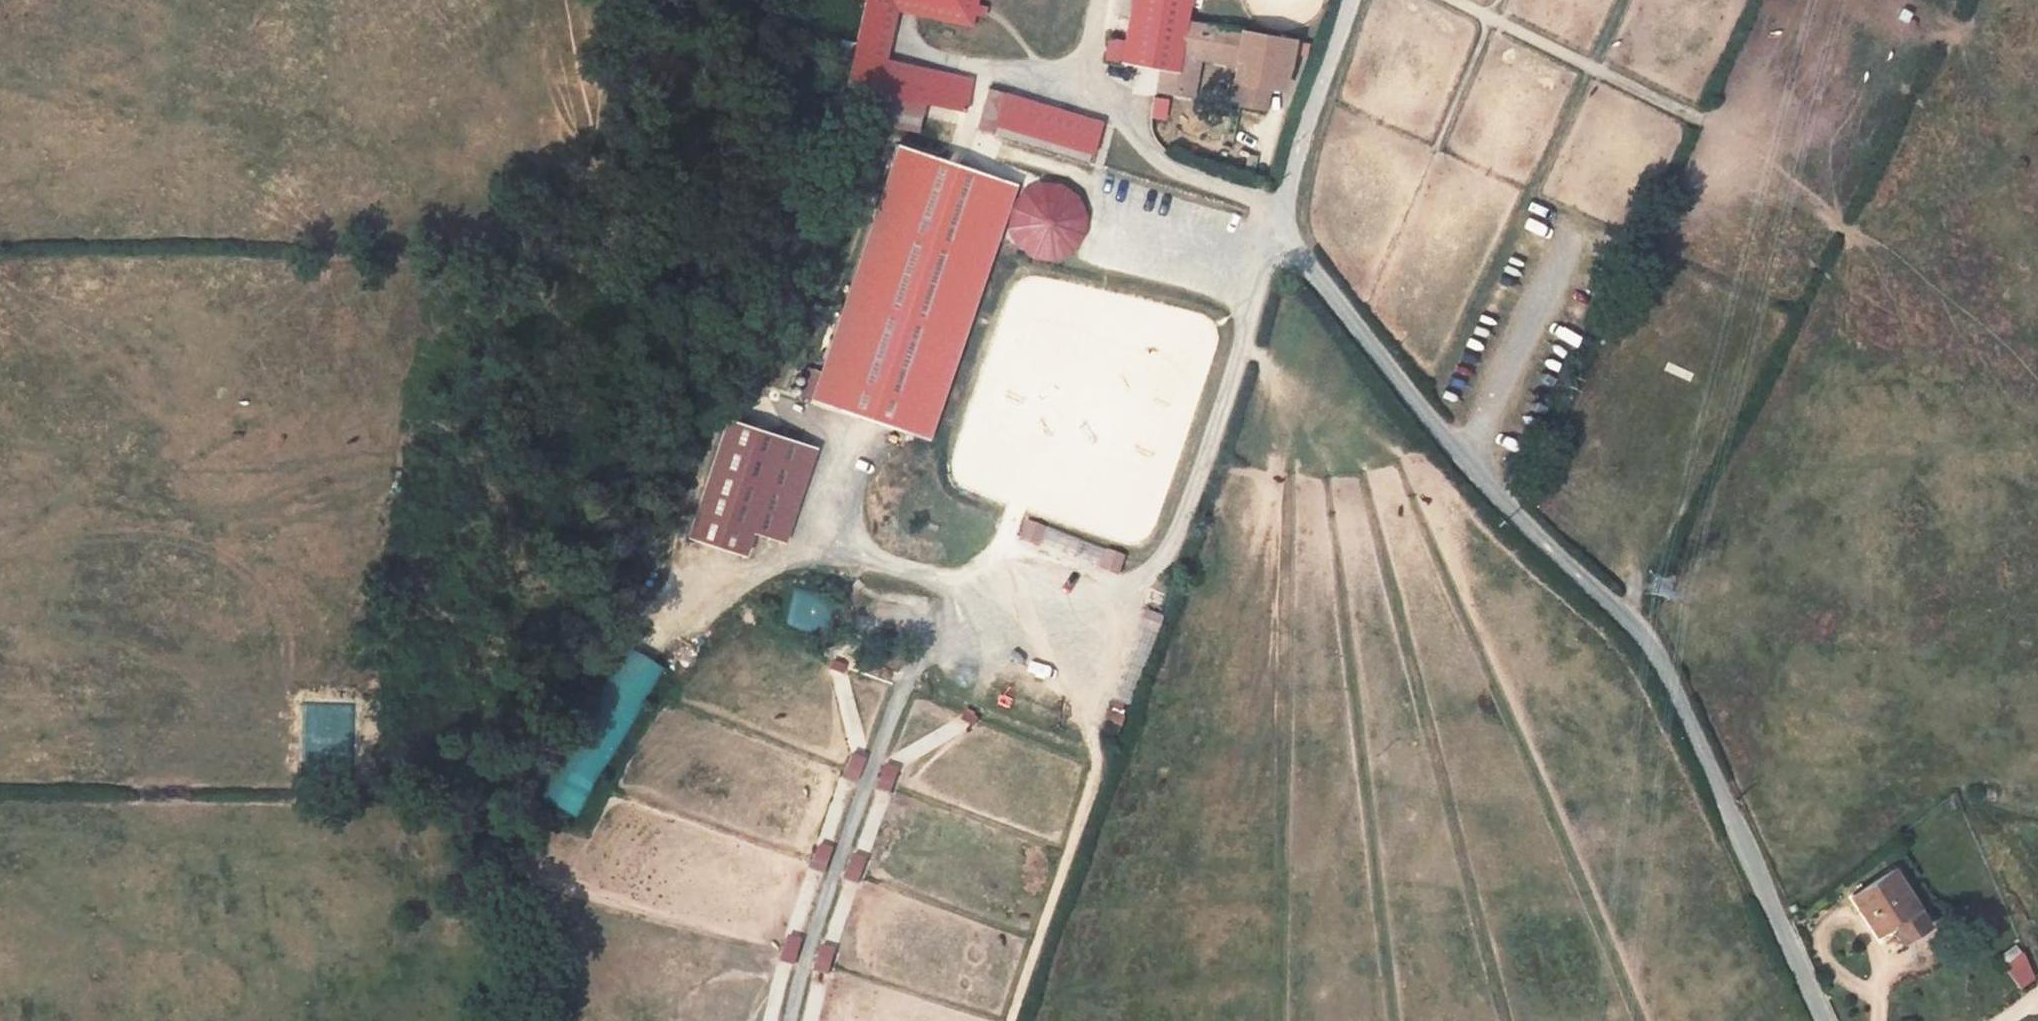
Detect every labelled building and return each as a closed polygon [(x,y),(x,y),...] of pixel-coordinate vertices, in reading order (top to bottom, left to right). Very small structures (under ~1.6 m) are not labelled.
[(808,67),(868,82),(892,88),(903,91),(906,79),(870,70),(829,60),(843,0),(824,0),(808,67)] [(894,76),(906,79),(903,91),(917,94),(924,63),(850,45),(861,0),(843,0),(829,60),(870,70),(894,76)] [(938,12),(941,0),(891,0),(938,12)] [(1189,94),(1197,51),(1243,59),(1236,101),(1265,107),(1277,36),(1187,20),(1191,0),(1133,0),(1126,39),(1111,37),(1107,58),(1160,68),(1156,88),(1189,94)] [(971,74),(929,64),(924,63),(917,94),(922,95),(963,105),(971,74)] [(886,113),(892,88),(868,82),(862,108),(886,113)] [(988,86),(978,117),(997,122),(1002,104),(1006,91),(988,86)] [(1102,120),(1006,91),(1002,104),(1098,133),(1102,120)] [(1098,133),(1002,104),(997,122),(1093,151),(1098,133)] [(894,143),(823,371),(915,400),(907,428),(934,437),(1014,180),(894,143)] [(823,371),(811,368),(802,396),(815,400),(823,371)] [(915,400),(823,371),(815,400),(907,428),(915,400)] [(786,542),(816,445),(721,416),(684,536),(745,554),(752,532),(786,542)] [(1116,575),(1123,556),(1027,520),(1019,539),(1116,575)] [(1912,937),(1930,925),(1893,870),(1853,895),(1877,934),(1891,924),(1900,919),(1912,937)] [(1891,924),(1903,942),(1912,937),(1900,919),(1891,924)] [(2025,954),(2007,966),(2022,989),(2036,978),(2025,954)]
